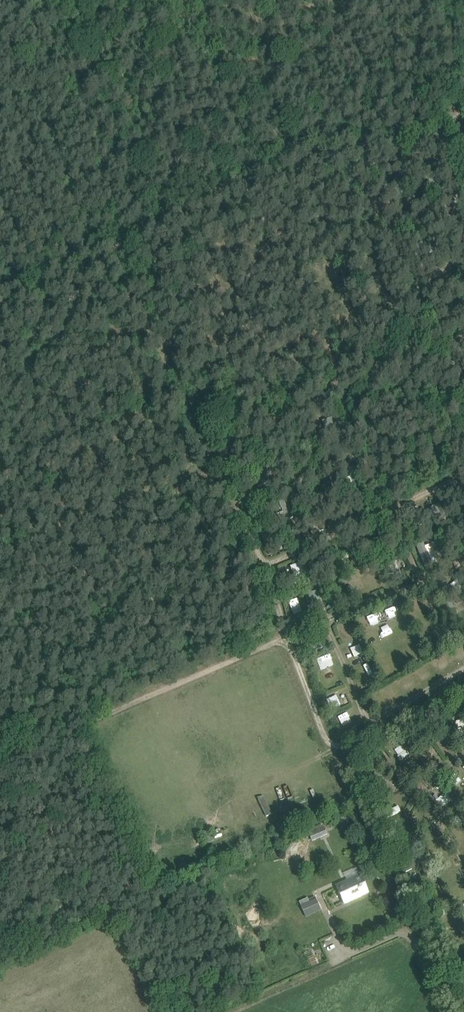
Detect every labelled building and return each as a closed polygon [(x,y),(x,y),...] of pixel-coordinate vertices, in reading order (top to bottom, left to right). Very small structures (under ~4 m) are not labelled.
[(454,154),(449,160),(454,165),(459,159),(454,154)] [(428,163),(421,159),(418,164),(425,169),(428,163)] [(418,177),(411,179),(413,187),(420,186),(418,177)] [(391,186),(387,180),(381,183),(385,189),(391,186)] [(454,217),(447,215),(445,222),(452,224),(454,217)] [(453,229),(455,233),(463,229),(462,224),(453,229)] [(245,446),(239,449),(242,456),(248,453),(245,446)] [(337,486),(333,493),(338,496),(342,490),(337,486)] [(440,504),(429,507),(432,518),(443,515),(440,504)] [(334,505),(329,510),(334,515),(339,510),(334,505)] [(288,530),(292,535),(298,531),(294,526),(288,530)] [(284,550),(274,527),(260,532),(269,556),(284,550)] [(431,544),(418,549),(424,565),(438,560),(431,544)] [(363,553),(361,562),(369,563),(370,555),(363,553)] [(291,567),(298,588),(313,583),(305,561),(291,567)] [(328,566),(325,574),(333,577),(335,569),(328,566)] [(316,568),(309,571),(313,577),(319,574),(316,568)] [(319,590),(325,588),(323,582),(317,584),(319,591),(319,590)] [(318,589),(306,593),(312,611),(324,608),(318,589)] [(463,601),(463,600),(461,594),(454,598),(457,604),(463,601)] [(304,644),(309,642),(307,637),(301,638),(303,645),(304,644)] [(317,660),(323,674),(332,670),(326,656),(317,660)] [(288,664),(293,679),(297,678),(292,663),(288,664)] [(410,675),(404,679),(408,686),(414,683),(410,675)] [(348,732),(356,727),(352,719),(344,723),(348,732)] [(401,759),(408,754),(403,747),(396,753),(401,759)] [(266,794),(275,813),(281,810),(272,791),(266,794)] [(370,797),(373,803),(378,801),(375,794),(370,797)] [(323,824),(307,831),(312,842),(328,835),(323,824)] [(215,840),(210,829),(203,832),(207,843),(215,840)] [(360,875),(336,886),(344,904),(369,893),(360,875)] [(299,901),(306,916),(320,910),(315,897),(308,899),(308,898),(299,901)]
